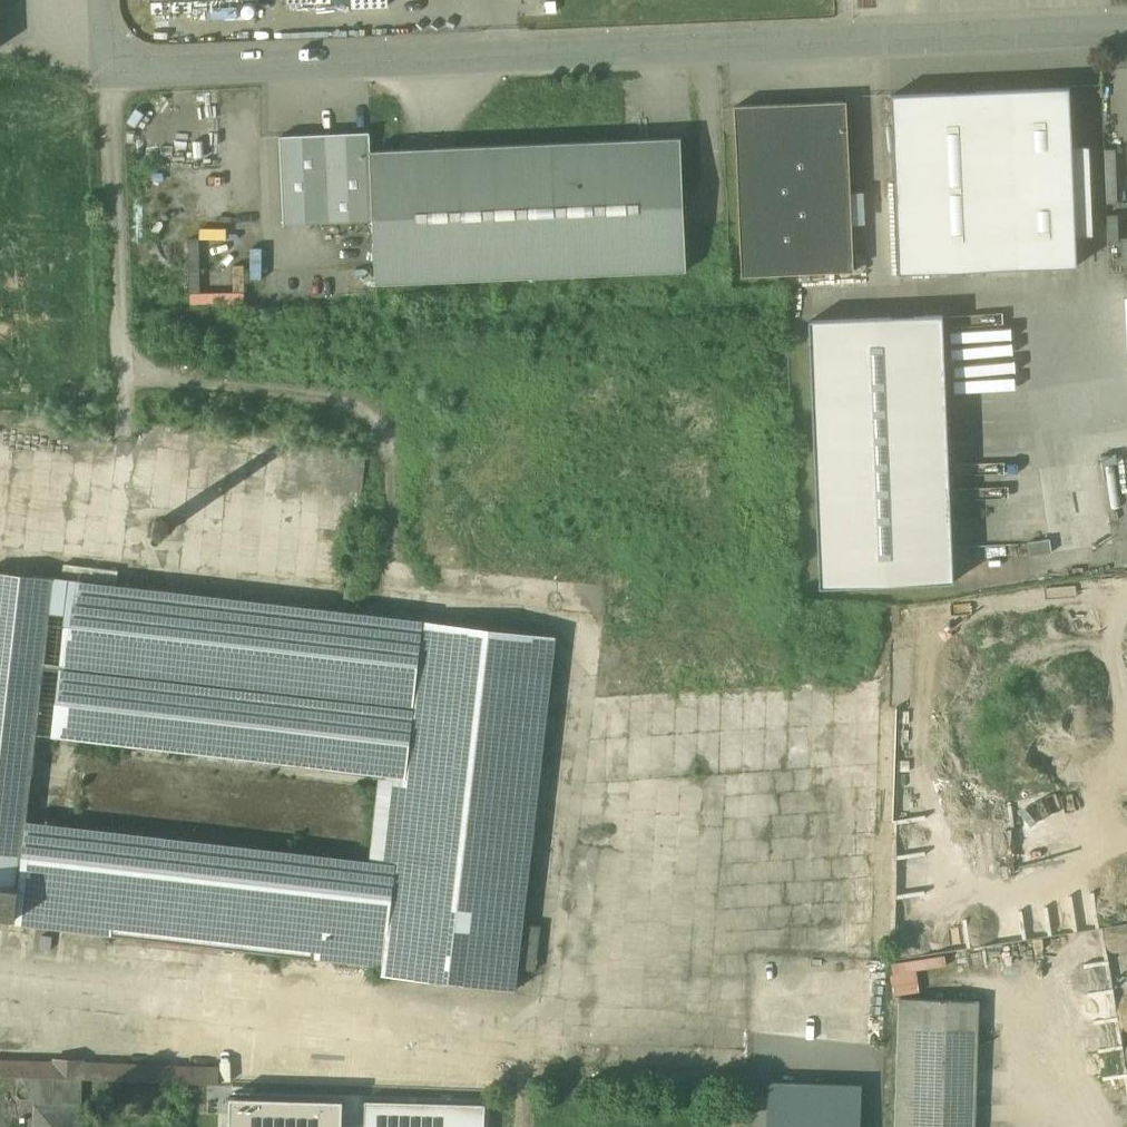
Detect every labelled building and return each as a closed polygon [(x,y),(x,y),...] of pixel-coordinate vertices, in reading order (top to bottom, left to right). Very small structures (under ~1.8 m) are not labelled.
[(1070,88),(892,95),(899,274),(905,273),(1078,266),(1070,88)] [(847,101),(735,106),(742,275),(854,271),(847,101)] [(369,132),(281,136),(284,225),(372,221),(369,132)] [(681,138),(371,151),(376,284),(686,271),(681,138)] [(1120,257),(1126,257),(1126,230),(1118,230),(1117,212),(1107,213),(1109,236),(1119,235),(1120,257)] [(197,236),(187,237),(190,274),(200,273),(197,236)] [(945,315),(809,320),(818,586),(954,581),(945,315)] [(0,571),(0,919),(517,980),(558,637),(0,571)] [(899,998),(896,1126),(976,1126),(979,1001),(899,998)] [(0,1061),(0,1076),(25,1077),(80,1078),(217,1083),(218,1069),(84,1064),(84,1059),(54,1058),(54,1063),(0,1061)] [(25,1077),(36,1104),(35,1126),(78,1126),(80,1078),(25,1077)] [(768,1126),(860,1126),(861,1083),(769,1081),(768,1126)] [(229,1096),(228,1126),(341,1126),(342,1099),(229,1096)] [(486,1102),(364,1099),(364,1126),(485,1126),(486,1102)]
